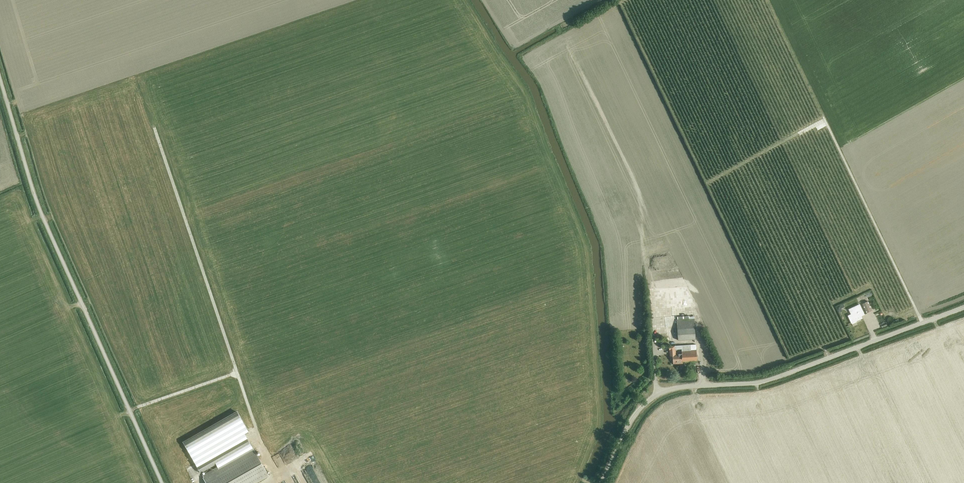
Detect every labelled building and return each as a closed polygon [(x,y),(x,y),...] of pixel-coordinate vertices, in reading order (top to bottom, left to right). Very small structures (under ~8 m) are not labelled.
[(862,304),(866,313),(872,310),(867,301),(862,304)] [(851,314),(848,316),(851,323),(859,319),(858,316),(860,315),(860,316),(863,314),(859,304),(849,309),(851,314)] [(677,319),(678,339),(695,338),(694,318),(677,319)] [(696,350),(691,350),(691,345),(682,345),(669,346),(670,350),(671,350),(671,359),(673,359),(673,364),(683,363),(683,361),(697,360),(696,350)] [(183,442),(200,472),(216,464),(217,466),(253,447),(245,433),(249,431),(236,409),(183,442)] [(268,476),(253,449),(222,466),(221,465),(203,475),(204,477),(203,477),(206,482),(255,482),(268,476)] [(304,453),(307,457),(315,453),(312,449),(304,453)] [(312,459),(306,463),(313,477),(316,475),(317,477),(321,476),(312,459)]
